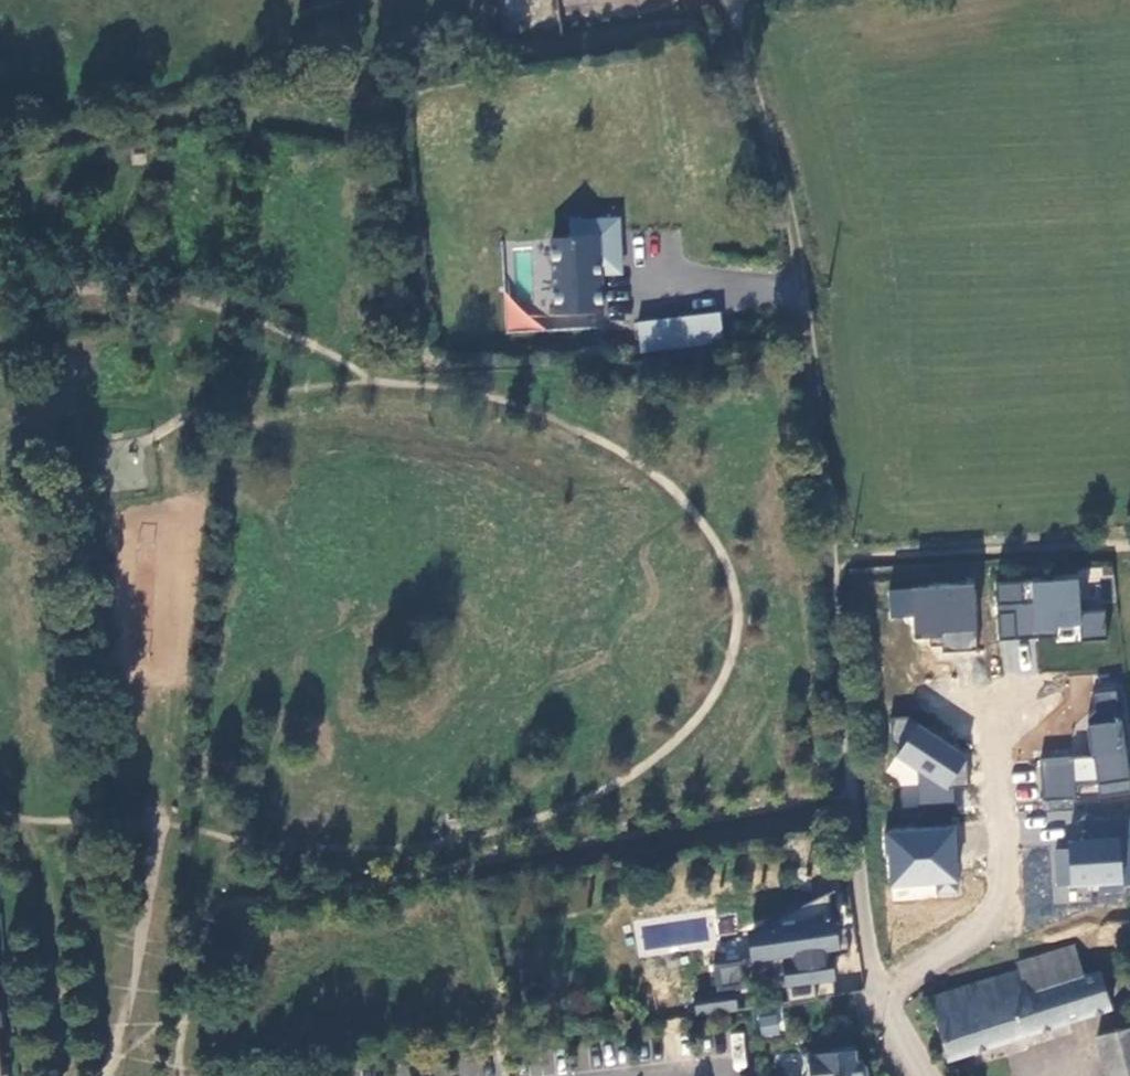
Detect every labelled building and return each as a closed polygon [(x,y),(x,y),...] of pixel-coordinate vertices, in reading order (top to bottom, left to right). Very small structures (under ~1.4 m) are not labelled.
[(599,310),(589,239),(548,245),(557,316),(599,310)] [(649,353),(739,343),(735,315),(645,326),(649,353)] [(1079,579),(995,581),(997,639),(1106,636),(1105,608),(1080,609),(1079,579)] [(940,638),(940,649),(977,648),(976,585),(889,586),(890,617),(913,617),(913,638),(940,638)] [(1092,754),(1039,760),(1043,800),(1129,791),(1118,689),(1085,693),(1092,754)] [(888,777),(901,778),(900,810),(954,811),(954,785),(967,785),(969,734),(890,732),(888,777)] [(956,825),(885,829),(889,899),(960,895),(956,825)] [(1053,886),(1129,887),(1129,826),(1053,825),(1053,886)] [(694,1004),(696,1018),(739,1011),(736,991),(748,989),(745,971),(786,965),(789,986),(787,986),(789,1004),(836,997),(830,957),(827,957),(825,943),(834,942),(829,895),(811,903),(812,905),(797,912),(795,913),(795,911),(768,924),(770,932),(752,934),(757,961),(743,963),(743,962),(714,966),(714,967),(717,993),(704,995),(705,1002),(694,1004)] [(705,968),(714,967),(714,966),(743,962),(743,963),(757,961),(752,934),(703,957),(705,968)] [(1030,995),(1084,978),(1074,945),(1021,961),(1023,971),(1030,995)] [(1101,972),(1084,978),(1030,995),(1023,971),(934,998),(949,1059),(1111,1007),(1101,972)] [(693,996),(694,1004),(705,1002),(704,995),(693,996)] [(757,1034),(778,1036),(780,1011),(760,1009),(757,1034)] [(1097,1037),(1107,1075),(1129,1075),(1129,1029),(1097,1037)] [(867,1068),(863,1063),(857,1063),(855,1048),(832,1051),(833,1055),(809,1058),(811,1075),(868,1075),(867,1068)]
